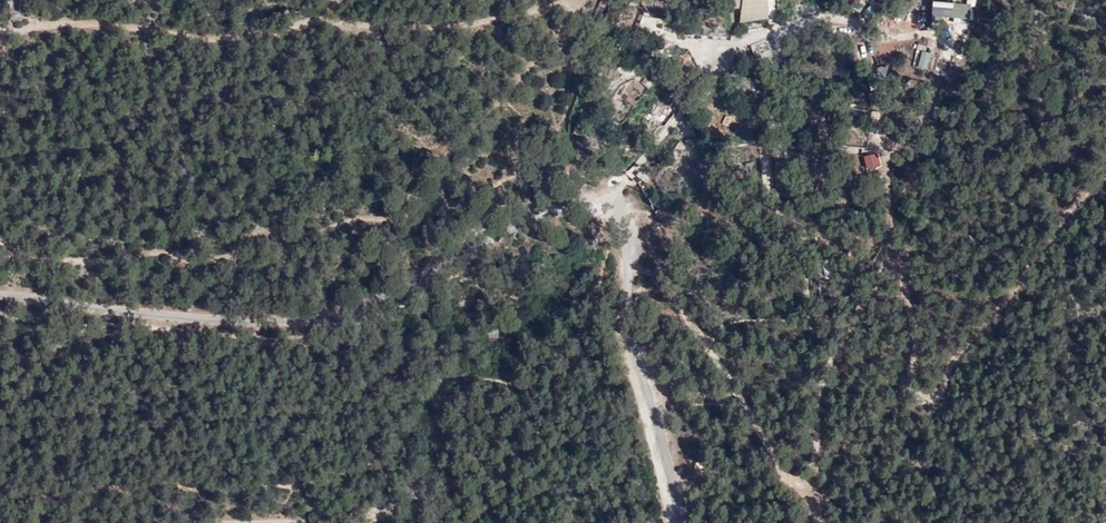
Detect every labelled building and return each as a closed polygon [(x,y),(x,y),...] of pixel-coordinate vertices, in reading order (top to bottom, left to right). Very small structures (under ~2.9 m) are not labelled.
[(738,26),(769,21),(767,0),(741,0),(738,26)] [(931,1),(930,16),(970,16),(970,1),(931,1)] [(753,53),(768,48),(765,40),(751,45),(753,53)] [(917,66),(927,68),(932,52),(921,50),(917,66)]
